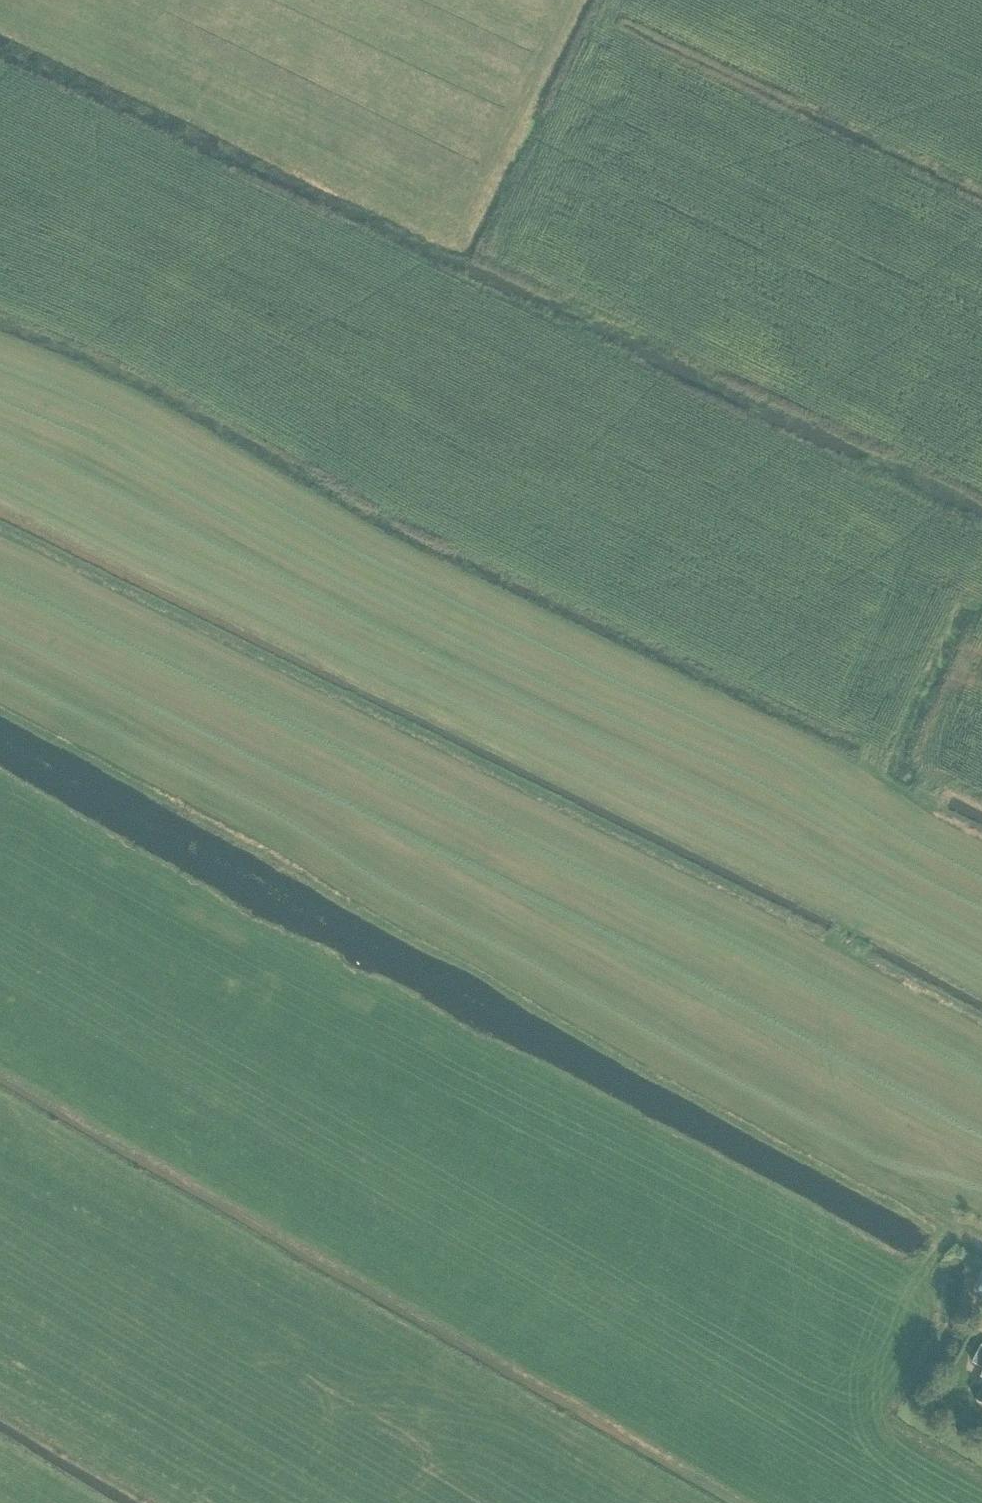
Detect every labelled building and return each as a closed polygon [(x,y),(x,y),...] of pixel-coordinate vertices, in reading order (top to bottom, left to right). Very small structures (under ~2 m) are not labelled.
[(972,1361),(981,1367),(981,1343),(972,1361)]
